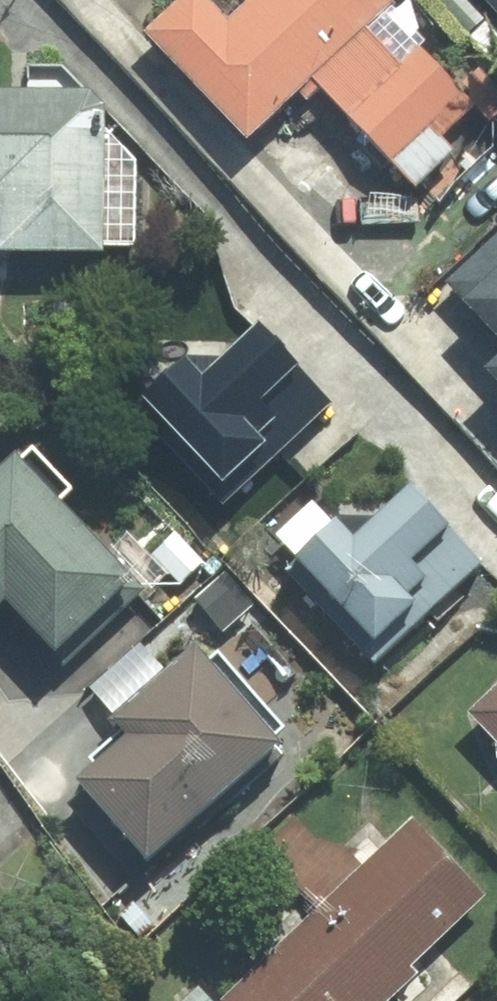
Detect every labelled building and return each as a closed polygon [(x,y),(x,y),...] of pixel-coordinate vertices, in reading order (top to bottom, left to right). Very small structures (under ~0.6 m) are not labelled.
[(198,0),(165,0),(132,33),(234,137),(288,84),(299,95),(308,86),(405,185),(441,150),(431,140),(467,105),(408,45),(389,64),(355,30),(383,2),(381,0),(232,0),(236,3),(218,20),(198,0)] [(496,56),(496,0),(443,0),(496,56)] [(0,95),(0,274),(98,274),(97,95),(0,95)] [(439,278),(496,341),(496,224),(439,278)] [(170,372),(131,412),(227,503),(327,399),(266,341),(204,404),(170,372)] [(0,466),(0,617),(6,612),(53,667),(138,595),(16,452),(0,466)] [(319,532),(276,570),(365,670),(482,565),(415,491),(342,557),(319,532)] [(202,651),(48,794),(140,892),(294,750),(202,651)] [(457,718),(496,760),(496,681),(457,718)] [(239,1000),(380,1000),(476,903),(405,833),(239,1000)]
